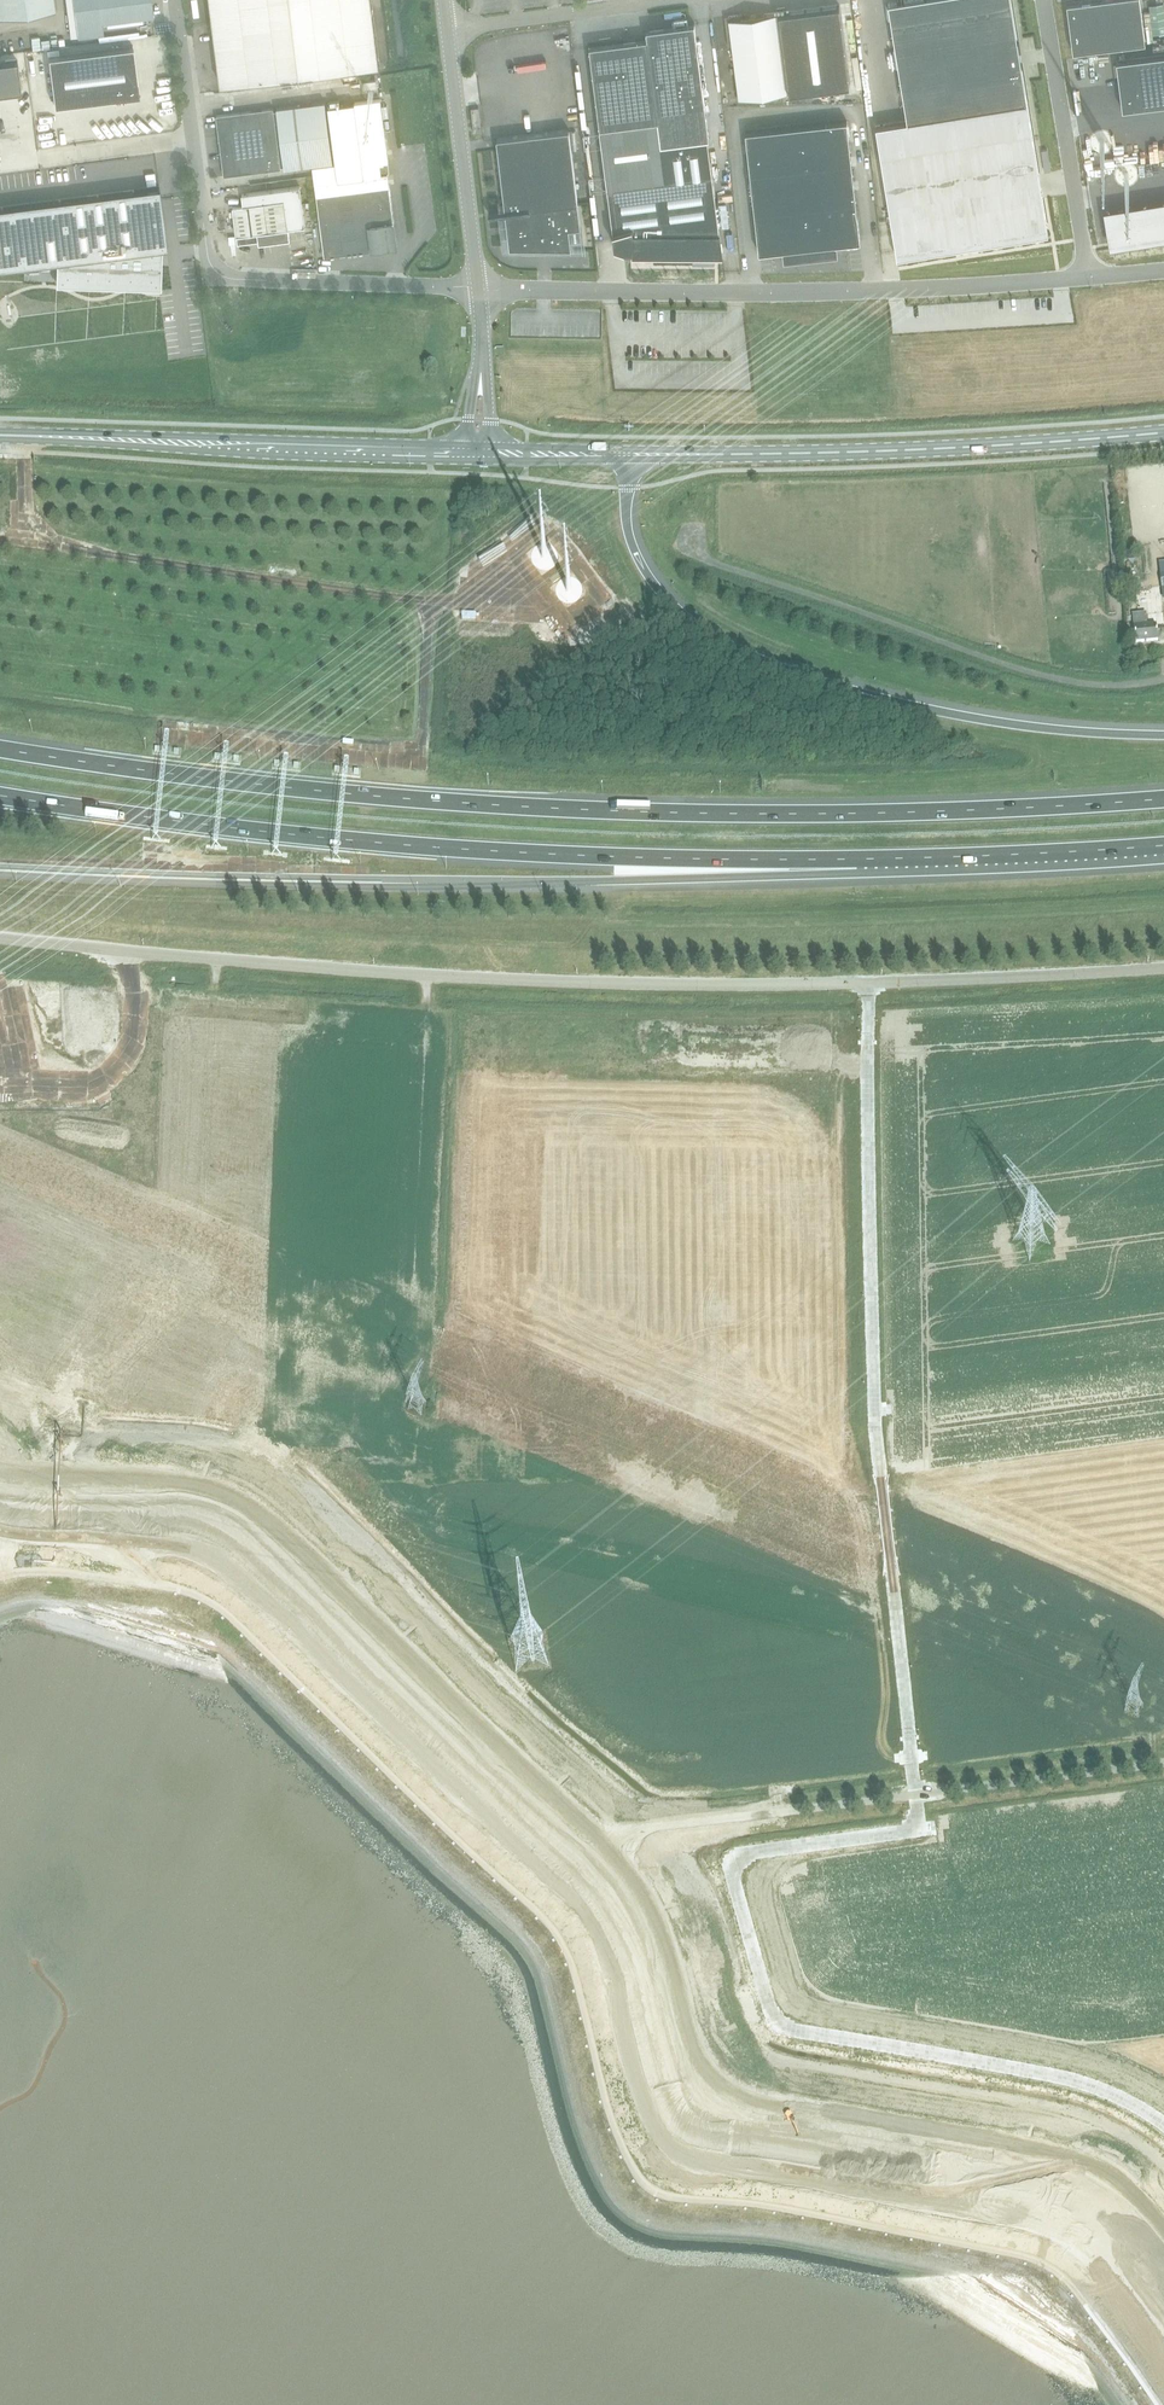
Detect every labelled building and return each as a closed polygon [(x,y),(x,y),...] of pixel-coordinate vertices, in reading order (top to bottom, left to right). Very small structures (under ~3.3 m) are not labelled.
[(56,10),(54,0),(0,0),(0,18),(56,10)] [(71,37),(77,36),(102,33),(101,22),(153,16),(151,0),(66,0),(71,37)] [(221,83),(379,64),(371,0),(210,0),(221,83)] [(1066,2),(1073,50),(1145,41),(1140,0),(1084,0),(1066,2)] [(742,13),(725,15),(729,46),(732,46),(739,98),(787,92),(849,84),(839,4),(822,6),(813,7),(777,12),(764,14),(750,16),(742,17),(742,13)] [(907,120),(876,125),(897,256),(1048,232),(1027,101),(1011,4),(892,24),(907,120)] [(647,38),(657,120),(667,118),(665,110),(705,104),(694,23),(646,29),(647,38)] [(537,37),(538,44),(550,42),(549,35),(537,37)] [(600,127),(657,120),(647,38),(589,45),(600,127)] [(136,44),(52,54),(58,103),(142,93),(136,44)] [(1116,60),(1123,109),(1163,103),(1163,54),(1116,60)] [(0,62),(0,93),(21,90),(17,60),(0,62)] [(363,80),(364,88),(379,86),(378,79),(363,80)] [(388,173),(381,174),(380,164),(384,163),(383,162),(388,161),(380,99),(328,106),(335,163),(313,166),(315,183),(324,256),(373,249),(373,247),(395,244),(393,222),(394,222),(388,173)] [(224,175),(281,168),(281,165),(284,165),(284,167),(333,161),(325,101),(277,107),(277,109),(274,110),(273,107),(216,115),(224,175)] [(667,118),(657,120),(660,142),(707,136),(708,137),(709,137),(705,104),(665,110),(667,118)] [(478,106),(471,107),(474,132),(481,132),(478,106)] [(657,120),(600,127),(607,186),(665,179),(660,142),(657,120)] [(745,131),(759,252),(860,240),(847,120),(745,131)] [(569,129),(496,138),(505,206),(488,208),(488,211),(505,209),(510,246),(571,247),(569,227),(581,226),(569,129)] [(665,179),(607,186),(614,244),(624,247),(633,247),(633,251),(723,251),(722,248),(720,230),(718,218),(708,137),(707,136),(660,142),(665,179)] [(136,186),(133,165),(84,172),(87,192),(136,186)] [(21,190),(54,190),(54,170),(21,169),(21,190)] [(0,207),(0,268),(57,261),(56,282),(139,284),(139,285),(160,286),(161,265),(155,265),(155,248),(161,247),(167,247),(159,186),(0,207)] [(290,240),(288,228),(305,226),(300,186),(242,194),(243,204),(233,206),(238,243),(258,241),(259,244),(290,240)] [(1147,611),(1161,609),(1158,584),(1135,587),(1137,601),(1145,600),(1147,611)] [(1133,615),(1134,627),(1135,643),(1158,641),(1157,629),(1163,628),(1163,625),(1163,612),(1133,615)]
